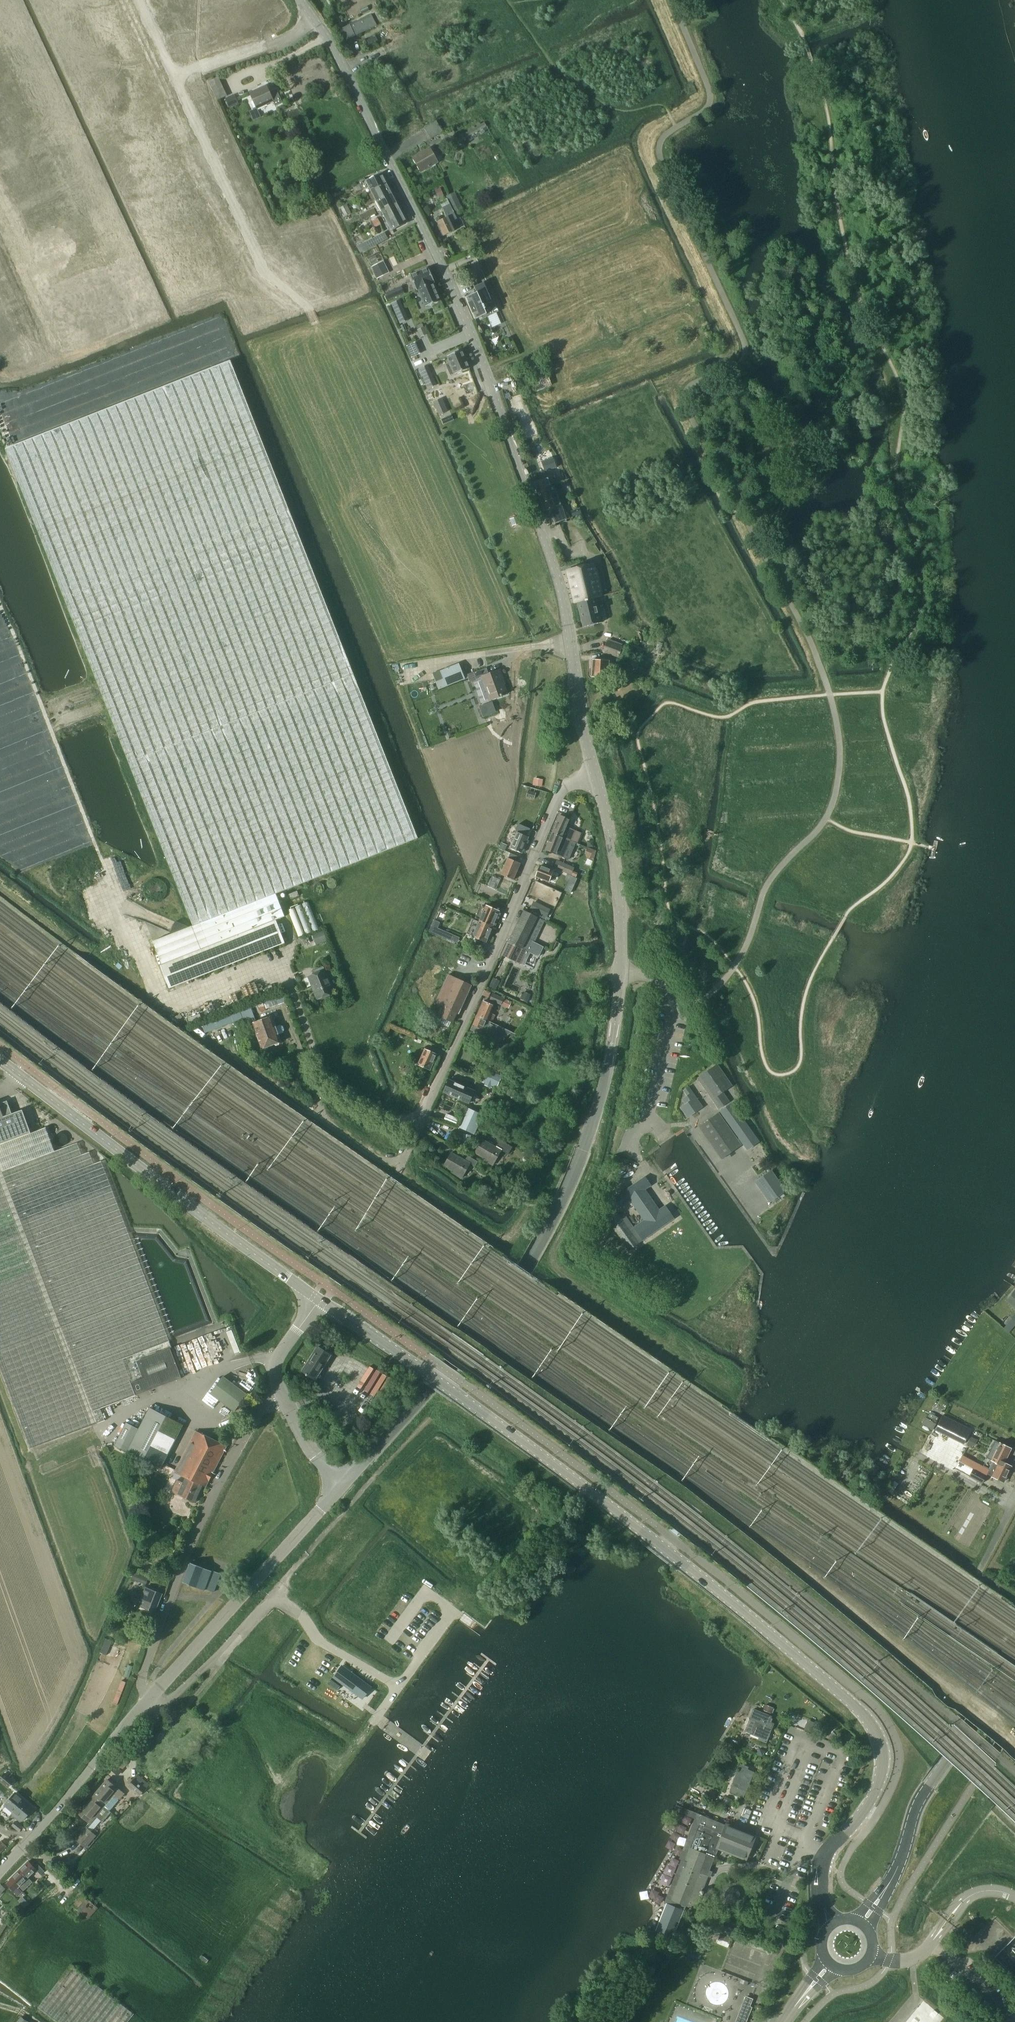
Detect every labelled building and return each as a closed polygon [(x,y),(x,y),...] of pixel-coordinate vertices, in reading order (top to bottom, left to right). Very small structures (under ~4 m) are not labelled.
[(346,40),(377,25),(371,14),(340,29),(346,40)] [(271,95),(266,85),(249,93),(257,109),(273,102),(275,106),(282,103),(277,91),(271,95)] [(233,96),(225,99),(229,108),(236,105),(233,96)] [(424,128),(430,139),(442,132),(436,121),(424,128)] [(487,127),(484,122),(481,124),(480,123),(476,125),(477,127),(475,128),(474,126),(470,128),(471,130),(456,139),(459,143),(487,127)] [(420,172),(438,162),(437,161),(438,159),(436,156),(434,155),(430,148),(412,158),(420,172)] [(371,192),(387,183),(385,180),(385,178),(384,175),(382,174),(381,173),(366,181),(371,192)] [(376,201),(392,193),(387,183),(371,192),(376,201)] [(440,188),(435,191),(438,198),(443,196),(440,188)] [(447,196),(456,215),(464,211),(455,192),(447,196)] [(381,211),(397,203),(392,193),(376,201),(381,211)] [(458,227),(454,220),(457,219),(448,200),(440,204),(447,217),(440,221),(438,217),(435,218),(437,222),(443,236),(454,231),(454,229),(458,227)] [(386,221),(402,213),(397,203),(381,211),(386,221)] [(346,204),(340,207),(345,215),(350,212),(346,204)] [(374,209),(367,213),(369,218),(376,214),(374,209)] [(402,213),(386,221),(392,231),(407,223),(407,222),(407,220),(406,217),(404,217),(402,213)] [(350,227),(356,224),(352,215),(346,218),(350,227)] [(377,218),(372,221),(375,227),(380,224),(377,218)] [(385,233),(376,237),(379,243),(388,239),(385,233)] [(388,273),(383,262),(373,267),(378,278),(388,273)] [(416,291),(418,290),(433,284),(435,283),(428,268),(410,276),(416,291)] [(495,310),(484,283),(474,287),(477,293),(466,297),(471,308),(472,308),(475,315),(474,315),(476,319),(495,310)] [(441,301),(433,284),(418,290),(426,307),(441,301)] [(401,287),(394,290),(397,296),(404,293),(401,287)] [(391,303),(397,316),(404,313),(399,300),(391,303)] [(455,375),(470,368),(462,350),(447,356),(455,375)] [(532,375),(544,370),(538,356),(527,361),(532,375)] [(276,919),(284,916),(276,894),(418,838),(313,569),(230,361),(6,449),(118,734),(130,765),(193,924),(188,926),(175,920),(170,932),(172,932),(152,940),(162,964),(160,964),(169,987),(284,942),(276,919)] [(425,381),(432,378),(427,365),(419,368),(425,381)] [(537,391),(552,385),(548,375),(533,382),(537,391)] [(546,472),(557,468),(554,457),(542,462),(546,472)] [(548,485),(549,485),(547,479),(534,483),(537,494),(550,490),(548,485)] [(550,490),(537,494),(544,512),(549,510),(554,524),(566,520),(567,522),(578,518),(564,480),(549,485),(548,485),(550,490)] [(594,563),(567,570),(575,603),(577,602),(601,597),(602,597),(594,563)] [(601,597),(577,602),(583,627),(601,623),(601,621),(607,619),(601,597)] [(607,642),(603,651),(618,657),(622,647),(621,647),(622,645),(608,640),(608,642),(607,642)] [(608,678),(609,661),(592,660),(592,669),(590,669),(589,675),(591,675),(591,677),(608,678)] [(459,663),(440,671),(446,686),(465,678),(459,663)] [(489,674),(486,668),(467,675),(470,681),(476,679),(482,677),(491,700),(507,694),(502,680),(503,679),(499,670),(489,674)] [(504,764),(514,761),(512,755),(502,759),(504,764)] [(535,778),(534,785),(541,786),(542,779),(535,778)] [(534,799),(536,793),(528,791),(526,796),(534,799)] [(552,833),(571,841),(575,831),(566,827),(570,820),(559,815),(552,833)] [(517,833),(510,849),(522,853),(529,837),(527,836),(530,829),(518,824),(515,832),(517,833)] [(569,847),(571,841),(552,833),(545,850),(555,854),(556,853),(558,854),(558,855),(566,858),(570,848),(569,847)] [(513,880),(520,863),(518,862),(520,857),(505,851),(503,855),(508,857),(501,875),(513,880)] [(566,872),(568,866),(557,861),(554,867),(566,872)] [(549,882),(553,871),(540,866),(536,877),(549,882)] [(479,921),(493,927),(499,911),(486,906),(479,921)] [(534,915),(531,914),(532,910),(525,907),(505,948),(502,955),(522,964),(528,951),(529,952),(532,947),(536,949),(538,944),(534,942),(544,920),(546,921),(548,917),(535,912),(534,915)] [(486,942),(493,927),(479,921),(473,936),(486,942)] [(323,930),(314,933),(318,943),(327,939),(323,930)] [(325,969),(323,966),(312,970),(313,974),(308,976),(312,985),(314,984),(319,998),(322,997),(322,998),(330,995),(329,994),(334,992),(325,969)] [(448,974),(434,1003),(441,1006),(437,1015),(441,1017),(439,1023),(448,1027),(451,1021),(452,1022),(456,1014),(458,1014),(471,985),(448,974)] [(523,992),(520,999),(527,1002),(530,995),(523,992)] [(282,993),(257,1001),(260,1012),(266,1010),(266,1009),(285,1002),(282,993)] [(493,994),(490,1000),(501,1005),(508,1008),(511,1002),(503,998),(493,994)] [(477,1015),(491,1022),(494,1015),(489,1013),(492,1005),(483,1001),(477,1015)] [(239,1007),(245,1026),(252,1023),(261,1049),(263,1048),(265,1050),(268,1048),(268,1046),(274,1044),(276,1046),(279,1044),(279,1042),(281,1042),(278,1034),(283,1033),(284,1030),(283,1026),(280,1025),(275,1026),(271,1016),(255,1022),(249,1004),(239,1007)] [(238,1008),(202,1022),(206,1032),(242,1018),(238,1008)] [(473,1025),(471,1030),(484,1035),(479,1045),(488,1049),(510,1033),(512,1036),(515,1034),(511,1032),(496,1025),(495,1026),(490,1024),(491,1022),(477,1015),(472,1025),(473,1025)] [(418,1065),(430,1070),(437,1055),(425,1049),(418,1065)] [(732,1085),(718,1065),(697,1079),(718,1109),(729,1101),(722,1092),(732,1085)] [(481,1080),(496,1087),(501,1077),(485,1070),(481,1080)] [(463,1085),(456,1082),(449,1079),(443,1092),(457,1098),(463,1085)] [(463,1085),(457,1098),(458,1097),(468,1102),(470,1096),(472,1097),(477,1087),(458,1079),(456,1082),(463,1085)] [(687,1117),(703,1107),(689,1087),(683,1090),(687,1095),(682,1099),(685,1104),(680,1107),(687,1117)] [(12,1114),(7,1101),(0,1103),(0,1118),(12,1114)] [(758,1141),(731,1103),(720,1111),(739,1138),(737,1140),(718,1112),(698,1126),(721,1159),(743,1144),(747,1149),(758,1141)] [(459,1126),(473,1133),(481,1115),(467,1108),(459,1126)] [(148,1390),(137,1360),(171,1347),(101,1161),(94,1164),(89,1152),(82,1155),(77,1143),(54,1151),(45,1127),(31,1133),(22,1110),(12,1114),(0,1118),(0,1371),(29,1449),(97,1423),(97,1422),(102,1420),(98,1408),(136,1394),(136,1395),(148,1390)] [(455,1125),(458,1119),(446,1114),(443,1120),(455,1125)] [(497,1146),(483,1139),(475,1153),(485,1158),(483,1160),(493,1166),(502,1150),(509,1154),(512,1149),(499,1142),(497,1146)] [(466,1160),(451,1152),(444,1166),(453,1171),(452,1173),(462,1179),(471,1163),(476,1166),(479,1161),(468,1156),(466,1160)] [(772,1171),(755,1182),(769,1202),(785,1190),(772,1171)] [(659,1210),(645,1190),(651,1185),(645,1176),(613,1198),(619,1207),(630,1200),(644,1220),(634,1227),(642,1240),(674,1218),(665,1205),(659,1210)] [(628,1250),(638,1243),(619,1215),(609,1222),(628,1250)] [(315,1380),(331,1355),(317,1345),(301,1371),(306,1374),(305,1375),(307,1376),(307,1375),(315,1380)] [(137,1360),(148,1390),(181,1378),(170,1348),(172,1348),(171,1347),(137,1360)] [(234,1411),(247,1394),(223,1376),(210,1393),(234,1411)] [(114,1445),(160,1469),(183,1425),(149,1407),(138,1428),(126,1422),(114,1445)] [(963,1444),(967,1438),(970,1429),(943,1416),(938,1425),(936,1430),(963,1444)] [(936,1424),(925,1417),(921,1423),(932,1430),(936,1424)] [(206,1487),(227,1445),(196,1430),(174,1472),(185,1477),(204,1486),(206,1487)] [(971,1436),(967,1443),(973,1445),(974,1446),(977,1440),(971,1436)] [(962,1455),(959,1462),(973,1469),(969,1476),(982,1483),(987,1474),(1003,1482),(1011,1466),(1004,1462),(1011,1448),(1002,1444),(1001,1443),(1000,1443),(995,1440),(986,1458),(994,1461),(990,1470),(962,1455)] [(196,1503),(204,1486),(185,1477),(183,1482),(176,1479),(170,1491),(196,1503)] [(190,1563),(182,1582),(204,1590),(205,1589),(213,1592),(220,1574),(190,1563)] [(155,1612),(162,1594),(145,1587),(140,1600),(134,1597),(132,1603),(155,1612)] [(335,1675),(333,1677),(343,1684),(362,1699),(371,1687),(342,1666),(335,1675)] [(765,1705),(763,1710),(771,1713),(773,1708),(765,1705)] [(771,1716),(753,1709),(749,1718),(755,1721),(750,1733),(759,1737),(758,1739),(765,1742),(773,1723),(769,1722),(771,1716)] [(746,1769),(747,1767),(740,1764),(731,1785),(732,1785),(729,1791),(742,1797),(745,1790),(746,1791),(753,1772),(746,1769)] [(0,1777),(0,1781),(8,1787),(13,1781),(4,1773),(0,1777)] [(139,1795),(145,1788),(135,1778),(133,1780),(128,1786),(139,1795)] [(119,1790),(107,1779),(93,1795),(105,1806),(106,1806),(110,1810),(119,1800),(119,1798),(115,1795),(119,1790)] [(703,1792),(701,1797),(712,1801),(714,1797),(703,1792)] [(23,1820),(33,1808),(15,1793),(3,1807),(5,1805),(14,1812),(12,1815),(20,1822),(22,1819),(23,1820)] [(78,1813),(90,1824),(96,1817),(102,1822),(112,1812),(105,1806),(93,1795),(78,1813)] [(673,1900),(671,1905),(684,1910),(686,1905),(694,1908),(700,1895),(702,1896),(704,1889),(702,1888),(707,1876),(710,1877),(712,1872),(709,1871),(714,1858),(715,1858),(719,1848),(718,1847),(727,1825),(703,1815),(699,1824),(699,1825),(685,1861),(684,1861),(682,1866),(685,1867),(672,1899),(673,1900)] [(15,1821),(12,1825),(19,1831),(22,1827),(15,1821)] [(727,1825),(718,1847),(719,1848),(746,1858),(754,1836),(727,1825)] [(86,1827),(76,1839),(86,1847),(96,1836),(86,1827)] [(18,1896),(22,1891),(18,1887),(36,1870),(28,1861),(10,1879),(10,1880),(6,1884),(18,1896)] [(725,1892),(725,1897),(727,1901),(731,1903),(736,1902),(740,1898),(740,1894),(738,1889),(733,1887),(729,1888),(725,1892)] [(88,1918),(98,1908),(82,1894),(69,1909),(77,1916),(80,1911),(88,1918)] [(21,1899),(18,1902),(23,1908),(24,1908),(29,1903),(28,1903),(25,1899),(23,1901),(21,1899)] [(715,1930),(733,1938),(736,1930),(717,1923),(715,1930)] [(721,1934),(717,1943),(728,1947),(731,1938),(721,1934)] [(134,2013),(71,1965),(38,2007),(57,2021),(127,2021),(134,2013)] [(737,2021),(746,2021),(749,2013),(751,2008),(749,2007),(752,1999),(746,1997),(743,2005),(737,2021)]
